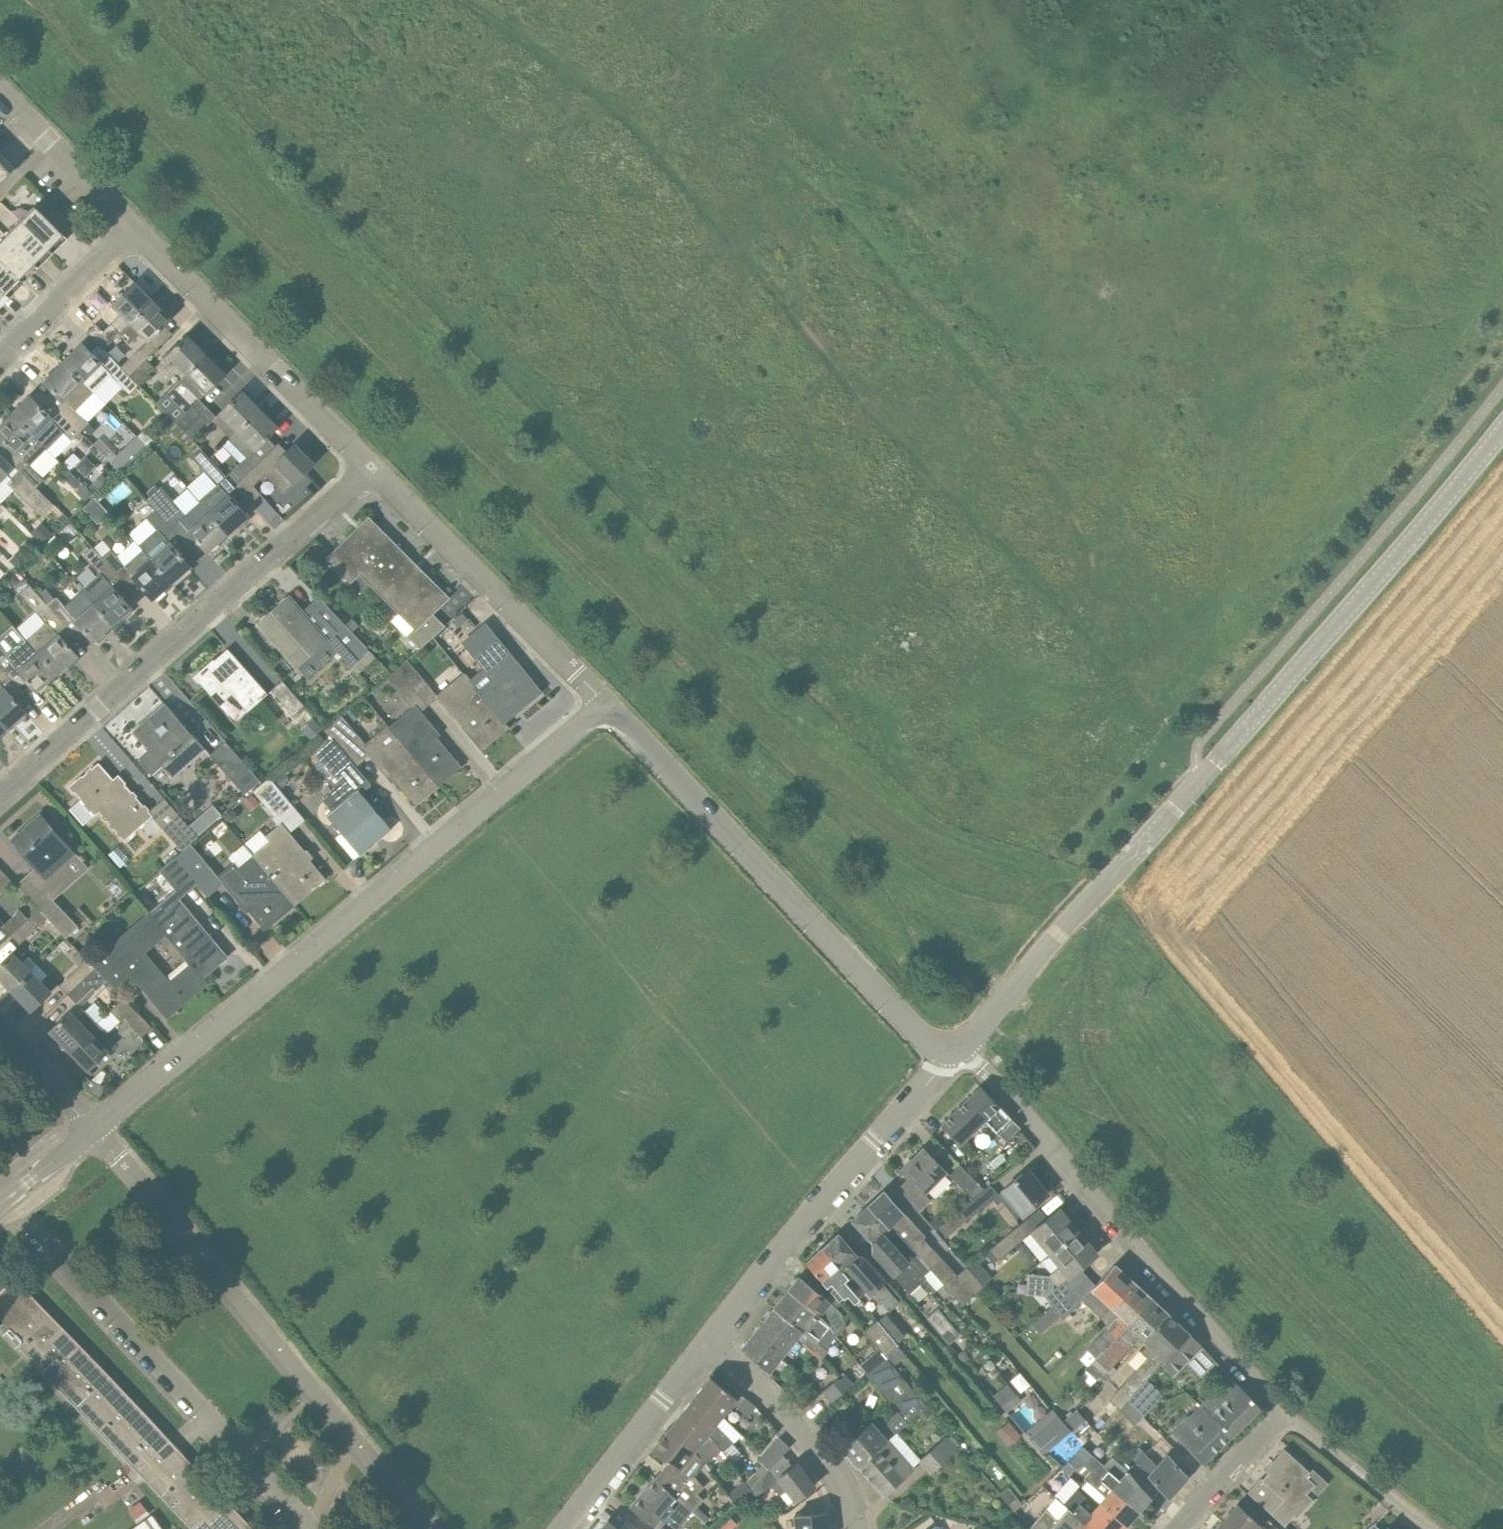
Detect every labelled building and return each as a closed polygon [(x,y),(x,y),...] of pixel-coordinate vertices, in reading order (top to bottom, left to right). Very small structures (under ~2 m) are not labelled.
[(11,172),(0,161),(0,183),(11,172)] [(20,220),(48,248),(72,225),(43,197),(20,220)] [(33,263),(48,248),(20,220),(5,235),(33,263)] [(33,263),(5,235),(0,240),(0,258),(19,277),(33,263)] [(19,277),(0,258),(0,287),(5,292),(19,277)] [(104,349),(123,330),(153,300),(135,282),(113,304),(121,313),(103,331),(95,324),(86,333),(98,344),(96,345),(104,349)] [(153,300),(123,330),(132,341),(141,332),(148,339),(170,318),(153,300)] [(167,355),(185,374),(207,355),(188,335),(167,355)] [(130,393),(138,384),(129,375),(121,366),(112,357),(104,349),(96,345),(90,351),(82,343),(63,362),(94,392),(111,374),(130,393)] [(129,375),(146,359),(137,350),(121,366),(129,375)] [(180,379),(199,399),(200,399),(205,394),(204,394),(226,373),(207,355),(185,374),(180,379)] [(146,359),(129,375),(138,384),(155,367),(146,359)] [(45,397),(80,432),(89,423),(76,409),(94,392),(63,362),(44,381),(52,389),(45,397)] [(219,413),(217,416),(213,420),(230,437),(261,409),(242,391),(219,413)] [(57,455),(80,432),(45,397),(38,404),(29,395),(11,413),(41,442),(54,455),(57,455)] [(175,422),(184,431),(209,408),(200,399),(199,399),(179,418),(175,422)] [(213,420),(217,416),(209,408),(184,431),(192,440),(213,420)] [(244,475),(262,457),(255,449),(278,426),(261,409),(230,437),(228,439),(246,457),(226,476),(233,483),(242,474),(244,475)] [(36,487),(44,478),(28,462),(31,458),(28,455),(41,442),(11,413),(0,424),(0,437),(19,456),(12,464),(18,470),(36,487)] [(233,483),(239,490),(251,503),(260,494),(253,486),(266,473),(285,492),(313,463),(294,444),(286,452),(277,443),(263,457),(262,457),(244,475),(242,474),(233,483)] [(199,502),(228,533),(248,515),(231,497),(239,490),(233,483),(226,476),(202,448),(192,457),(216,485),(198,500),(199,501),(199,502)] [(8,474),(0,466),(0,482),(8,474)] [(18,470),(7,482),(41,516),(53,504),(36,487),(18,470)] [(92,494),(82,485),(74,493),(84,502),(92,494)] [(217,542),(228,533),(199,502),(186,514),(161,486),(146,498),(155,509),(171,527),(179,520),(188,530),(188,529),(207,551),(209,550),(212,553),(220,545),(217,542)] [(146,517),(161,535),(171,527),(155,509),(146,517)] [(329,557),(353,581),(359,574),(414,630),(408,636),(419,648),(447,624),(433,611),(442,602),(409,569),(414,565),(368,519),(329,557)] [(41,542),(52,533),(43,523),(32,532),(41,542)] [(150,558),(172,582),(191,566),(169,541),(150,558)] [(87,596),(113,624),(131,608),(108,582),(117,574),(92,546),(83,554),(105,580),(87,596)] [(153,599),(172,582),(150,558),(131,574),(153,599)] [(78,639),(39,595),(29,584),(19,593),(45,622),(26,638),(38,651),(37,651),(57,673),(77,655),(69,646),(78,639)] [(113,624),(87,596),(82,590),(64,606),(57,596),(55,597),(48,589),(39,595),(78,639),(86,632),(93,641),(113,624)] [(257,621),(297,666),(345,624),(318,597),(302,612),(287,595),(257,621)] [(471,680),(504,721),(537,694),(511,662),(514,660),(493,634),(491,635),(483,626),(462,643),(484,670),(471,680)] [(6,727),(25,711),(16,701),(24,693),(6,673),(15,665),(0,647),(0,721),(6,727)] [(195,677),(211,695),(220,687),(225,694),(230,690),(247,711),(267,693),(227,648),(195,677)] [(36,691),(57,673),(37,651),(17,669),(36,691)] [(438,697),(436,695),(406,660),(397,668),(428,705),(438,697)] [(388,727),(436,785),(460,766),(436,738),(440,734),(421,711),(428,705),(397,668),(388,677),(387,678),(412,707),(388,727)] [(464,672),(436,695),(438,697),(461,725),(464,722),(483,746),(507,727),(503,722),(504,721),(471,680),(464,672)] [(296,718),(307,708),(282,680),(271,690),(289,710),(288,710),(296,718)] [(163,766),(174,778),(206,749),(165,703),(133,732),(150,751),(140,761),(153,776),(163,766)] [(436,785),(388,727),(387,726),(365,744),(343,718),(327,731),(356,766),(369,756),(391,783),(395,779),(415,803),(436,785)] [(356,766),(327,731),(320,738),(326,745),(316,753),(342,784),(323,800),(332,810),(327,815),(342,833),(336,838),(354,860),(360,855),(391,829),(361,793),(371,784),(356,766)] [(231,778),(246,765),(225,741),(209,755),(231,778)] [(71,786),(81,798),(79,799),(84,803),(83,804),(90,812),(91,810),(95,815),(99,811),(102,814),(101,816),(105,821),(107,820),(110,823),(108,824),(113,829),(114,828),(117,831),(116,832),(120,837),(121,836),(124,840),(152,815),(148,810),(125,784),(120,787),(98,762),(71,786)] [(262,783),(253,791),(276,818),(281,824),(297,810),(269,777),(262,783)] [(190,843),(199,836),(164,796),(148,810),(152,815),(162,828),(182,850),(190,843)] [(39,813),(24,826),(10,839),(35,868),(16,885),(30,900),(35,905),(39,909),(47,918),(65,935),(75,926),(48,896),(72,875),(62,864),(75,851),(39,813)] [(326,878),(280,824),(265,836),(269,841),(253,854),(292,900),(311,885),(314,888),(326,878)] [(295,904),(292,900),(253,854),(238,867),(233,862),(217,875),(212,869),(190,843),(182,850),(174,857),(197,884),(207,895),(222,882),(240,904),(242,903),(265,929),(295,904)] [(178,899),(197,884),(174,857),(159,871),(176,891),(149,913),(166,935),(189,963),(202,977),(226,956),(178,899)] [(11,880),(0,869),(0,886),(2,889),(11,880)] [(29,919),(20,909),(5,923),(0,919),(0,945),(11,935),(29,919)] [(29,919),(11,935),(19,944),(47,918),(39,909),(29,919)] [(166,935),(149,913),(91,963),(95,968),(106,979),(115,988),(132,973),(167,1015),(207,982),(202,977),(189,963),(169,980),(145,952),(166,935)] [(11,991),(38,965),(31,957),(25,963),(14,951),(0,964),(0,979),(11,991)] [(68,994),(95,968),(91,963),(79,951),(71,959),(78,967),(59,985),(68,994)] [(38,965),(11,991),(30,1010),(51,990),(42,980),(47,974),(38,965)] [(95,968),(68,994),(76,1003),(93,987),(96,990),(106,979),(95,968)] [(152,1027),(124,997),(111,1009),(122,1020),(125,1018),(130,1023),(129,1024),(141,1037),(152,1027)] [(68,1050),(97,1023),(85,1010),(77,1018),(71,1011),(49,1031),(68,1050)] [(97,1023),(68,1050),(87,1069),(112,1046),(101,1036),(105,1031),(97,1023)] [(942,1125),(962,1145),(973,1134),(980,1144),(994,1130),(997,1133),(998,1132),(1006,1142),(1021,1127),(980,1086),(942,1125)] [(899,1188),(919,1212),(932,1200),(926,1193),(947,1172),(923,1148),(901,1169),(909,1178),(899,1188)] [(949,1175),(973,1198),(984,1188),(960,1164),(949,1175)] [(1027,1170),(1000,1192),(1019,1215),(1046,1193),(1027,1170)] [(959,1211),(967,1220),(999,1195),(990,1184),(984,1188),(973,1198),(958,1210),(959,1210),(959,1211)] [(896,1231),(920,1258),(931,1247),(923,1238),(925,1237),(884,1190),(868,1205),(888,1228),(894,1234),(896,1231)] [(871,1242),(888,1228),(868,1205),(852,1220),(871,1241),(871,1242)] [(1030,1232),(1049,1255),(1079,1232),(1059,1208),(1030,1232)] [(989,1248),(997,1259),(1027,1235),(1019,1225),(989,1248)] [(896,1231),(894,1234),(888,1228),(871,1242),(871,1252),(892,1275),(908,1293),(915,1288),(920,1283),(931,1296),(935,1292),(922,1277),(927,1272),(929,1269),(920,1258),(896,1231)] [(1052,1305),(1087,1275),(1080,1267),(1097,1253),(1079,1232),(1049,1255),(1058,1267),(1048,1275),(1056,1286),(1044,1296),(1052,1305)] [(857,1295),(864,1289),(845,1266),(856,1253),(838,1233),(822,1247),(847,1279),(844,1282),(857,1295)] [(860,1299),(857,1295),(844,1282),(847,1279),(822,1247),(806,1262),(839,1300),(843,1297),(847,1295),(854,1303),(860,1299)] [(845,1266),(864,1289),(870,1297),(871,1296),(879,1305),(882,1303),(889,1311),(899,1302),(883,1283),(886,1281),(865,1256),(856,1253),(845,1266)] [(957,1275),(941,1258),(929,1268),(930,1269),(941,1282),(950,1292),(962,1305),(984,1286),(972,1274),(966,1267),(957,1275)] [(1100,1298),(1110,1308),(1134,1281),(1114,1263),(1096,1283),(1088,1276),(1087,1275),(1052,1305),(1053,1306),(1045,1312),(1052,1320),(1059,1314),(1063,1318),(1065,1316),(1075,1324),(1088,1310),(1100,1298)] [(773,1308),(802,1331),(828,1300),(799,1276),(773,1308)] [(183,1452),(169,1438),(16,1277),(0,1291),(0,1324),(106,1437),(119,1449),(145,1477),(194,1528),(255,1528),(183,1452)] [(1079,1358),(1087,1366),(1149,1296),(1134,1281),(1110,1308),(1117,1315),(1092,1343),(1093,1343),(1079,1358)] [(1149,1296),(1087,1366),(1084,1369),(1096,1380),(1100,1376),(1106,1381),(1116,1369),(1113,1366),(1133,1345),(1134,1345),(1141,1338),(1143,1340),(1167,1313),(1149,1296)] [(806,1334),(824,1357),(828,1350),(817,1341),(829,1327),(836,1334),(843,1326),(843,1314),(833,1304),(828,1300),(802,1331),(806,1334)] [(822,1358),(824,1357),(806,1334),(802,1331),(773,1308),(755,1332),(782,1358),(792,1344),(797,1349),(795,1351),(808,1364),(817,1353),(822,1358)] [(949,1343),(959,1334),(937,1308),(927,1318),(949,1343)] [(906,1338),(907,1337),(888,1313),(879,1321),(898,1345),(906,1338)] [(1145,1381),(1160,1364),(1189,1333),(1167,1313),(1143,1340),(1143,1341),(1147,1344),(1141,1351),(1147,1357),(1123,1383),(1124,1383),(1112,1395),(1123,1406),(1127,1402),(1145,1381)] [(1039,1335),(1051,1325),(1042,1315),(1031,1324),(1039,1335)] [(898,1345),(879,1321),(877,1319),(864,1330),(893,1366),(906,1356),(898,1345)] [(781,1359),(782,1358),(755,1332),(741,1349),(769,1372),(780,1358),(781,1359)] [(1189,1333),(1160,1364),(1173,1376),(1187,1362),(1201,1377),(1216,1362),(1189,1333)] [(858,1465),(888,1438),(926,1405),(886,1359),(866,1376),(890,1402),(893,1400),(900,1409),(891,1418),(884,1410),(872,1421),(871,1420),(840,1447),(857,1466),(858,1465)] [(782,1374),(792,1382),(799,1374),(790,1366),(782,1374)] [(696,1396),(721,1416),(739,1393),(726,1383),(723,1387),(710,1377),(696,1396)] [(1201,1406),(1230,1437),(1259,1407),(1231,1378),(1201,1406)] [(832,1390),(840,1399),(853,1387),(847,1379),(842,1383),(841,1382),(832,1390)] [(1127,1402),(1144,1417),(1164,1394),(1158,1388),(1156,1390),(1145,1381),(1127,1402)] [(993,1395),(1002,1405),(1016,1394),(1008,1384),(993,1395)] [(1007,1412),(1022,1401),(1017,1394),(1002,1406),(1007,1412)] [(712,1437),(717,1446),(723,1452),(730,1465),(743,1455),(733,1443),(741,1435),(721,1416),(696,1396),(682,1413),(712,1437)] [(737,1409),(748,1418),(756,1407),(745,1398),(737,1409)] [(1144,1417),(1127,1402),(1123,1406),(1120,1410),(1136,1425),(1144,1417)] [(1204,1462),(1230,1437),(1201,1406),(1189,1418),(1186,1415),(1172,1429),(1204,1462)] [(1062,1422),(1070,1431),(1085,1419),(1077,1410),(1062,1422)] [(709,1455),(717,1446),(712,1437),(682,1413),(668,1431),(715,1468),(717,1466),(709,1455)] [(1059,1441),(1070,1431),(1062,1422),(1058,1416),(1030,1439),(1043,1454),(1059,1441)] [(1011,1419),(998,1429),(1009,1443),(1022,1434),(1011,1419)] [(656,1479),(677,1498),(692,1511),(704,1500),(698,1494),(704,1487),(692,1474),(702,1461),(703,1463),(704,1462),(708,1468),(711,1472),(715,1468),(668,1431),(654,1449),(670,1462),(656,1479)] [(918,1460),(930,1474),(958,1449),(956,1448),(960,1445),(952,1437),(953,1436),(952,1434),(947,1437),(946,1436),(918,1460)] [(763,1464),(745,1483),(748,1488),(769,1469),(789,1447),(777,1437),(757,1459),(763,1464)] [(888,1438),(858,1465),(884,1494),(914,1468),(888,1438)] [(1150,1496),(1159,1487),(1137,1462),(1129,1471),(1112,1456),(1104,1465),(1082,1446),(1074,1455),(1082,1462),(1138,1511),(1151,1496),(1150,1496)] [(1248,1492),(1284,1526),(1293,1516),(1296,1518),(1313,1500),(1307,1494),(1311,1489),(1309,1488),(1314,1483),(1304,1474),(1308,1470),(1284,1448),(1265,1470),(1268,1473),(1263,1479),(1261,1478),(1248,1492)] [(1137,1462),(1159,1487),(1169,1496),(1188,1476),(1166,1455),(1157,1465),(1142,1451),(1134,1460),(1137,1462)] [(1124,1525),(1138,1511),(1082,1462),(1091,1470),(1084,1478),(1105,1496),(1099,1503),(1124,1525)] [(777,1478),(769,1469),(748,1488),(755,1496),(771,1484),(778,1495),(786,1488),(795,1500),(814,1486),(797,1463),(777,1478)] [(677,1498),(656,1479),(632,1509),(654,1526),(660,1518),(663,1521),(673,1508),(670,1505),(677,1498)] [(735,1502),(748,1488),(745,1483),(744,1483),(743,1481),(729,1494),(735,1502)] [(1009,1505),(1018,1498),(1008,1486),(999,1493),(1009,1505)] [(1124,1525),(1099,1503),(1096,1506),(1077,1488),(1064,1502),(1094,1528),(1121,1528),(1124,1525)] [(1064,1502),(1062,1503),(1068,1508),(1058,1520),(1046,1510),(1030,1528),(1094,1528),(1064,1502)] [(1230,1528),(1265,1528),(1237,1504),(1221,1521),(1230,1528)] [(793,1516),(794,1528),(827,1528),(825,1512),(793,1516)] [(131,1528),(158,1528),(149,1516),(131,1528)] [(625,1518),(617,1528),(607,1521),(601,1528),(639,1528),(625,1518)] [(737,1524),(731,1518),(720,1528),(731,1528),(737,1524)]
